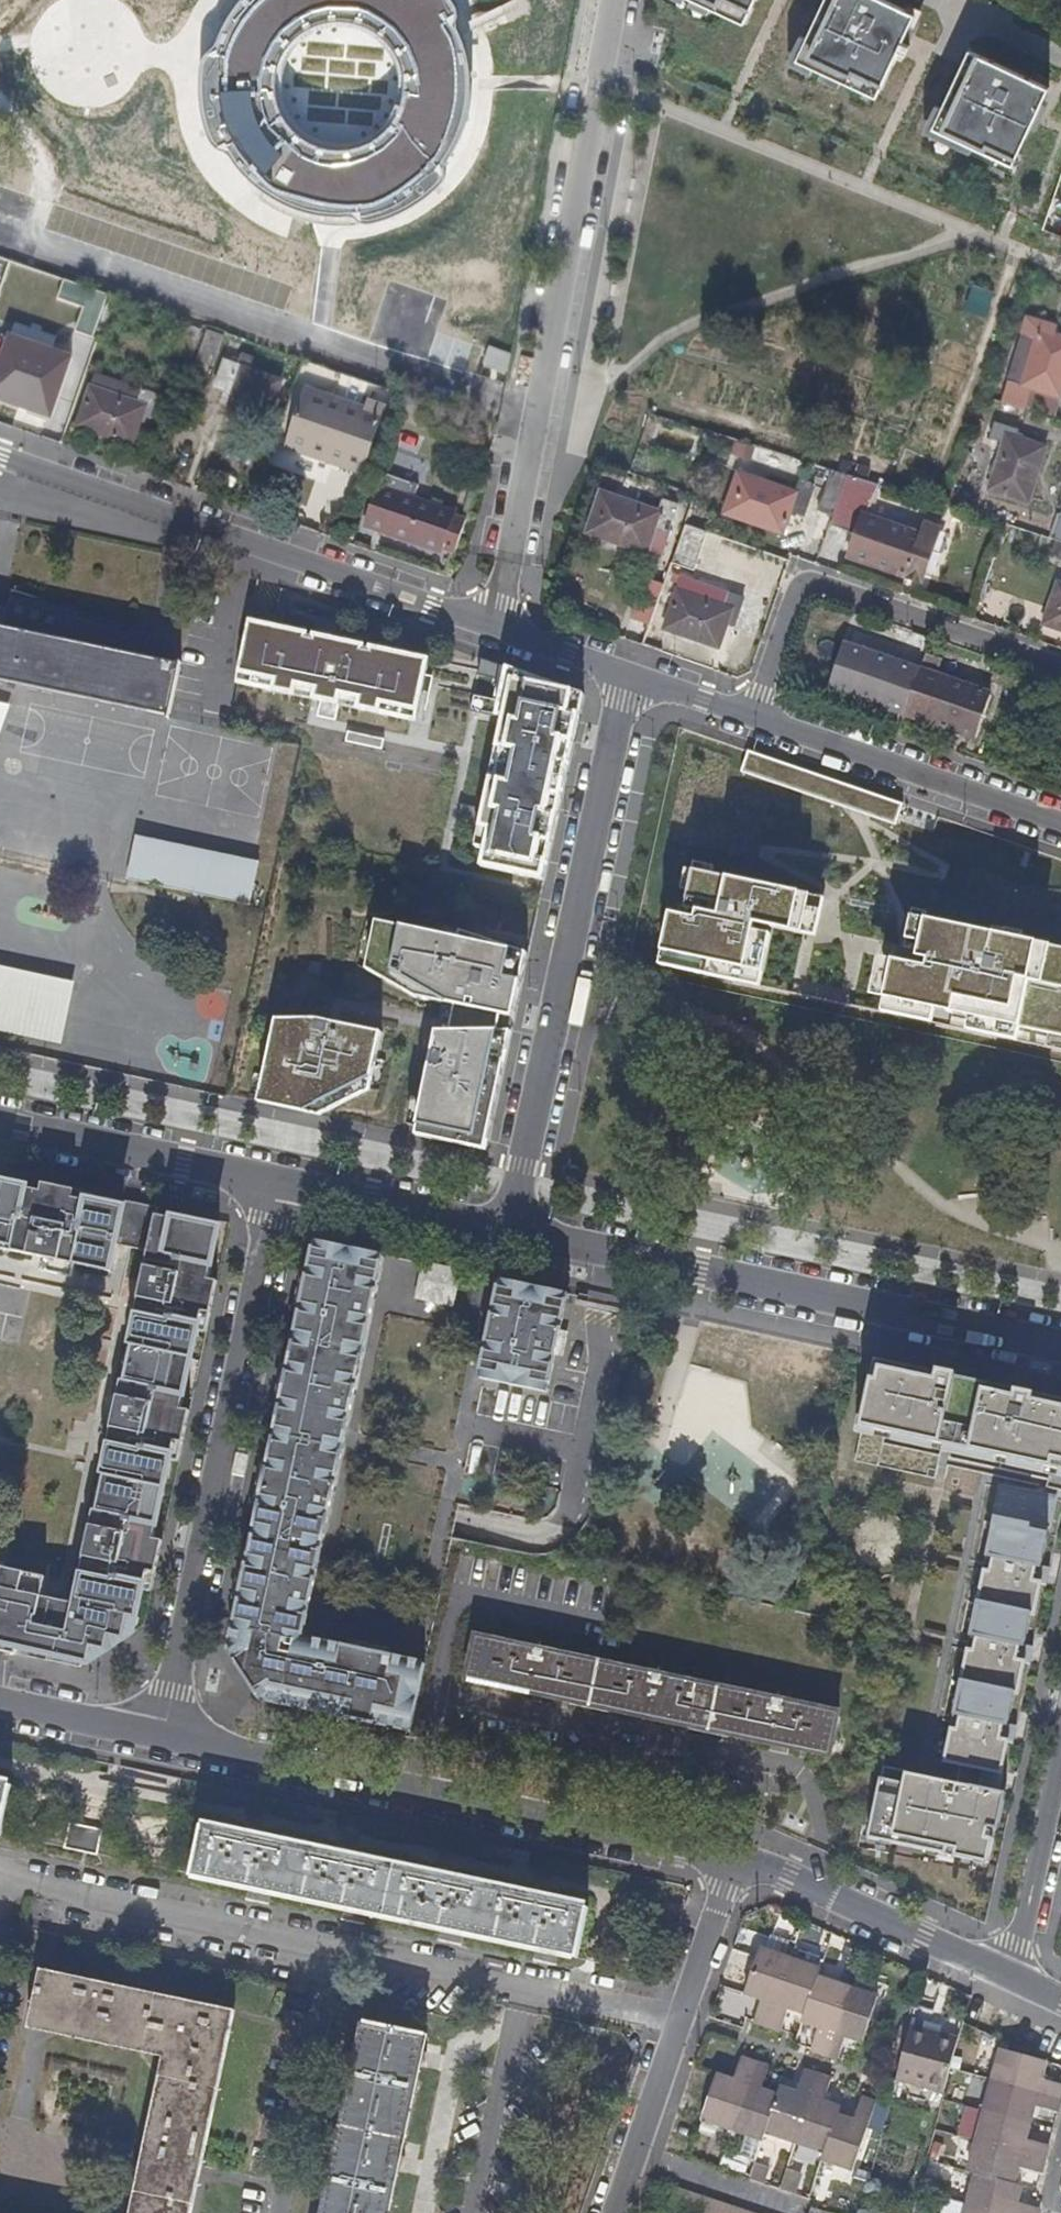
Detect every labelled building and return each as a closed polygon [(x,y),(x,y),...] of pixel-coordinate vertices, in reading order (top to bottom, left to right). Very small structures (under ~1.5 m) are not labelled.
[(235,6),(217,44),(206,54),(205,77),(206,120),(215,142),(229,149),(252,179),(288,201),(319,210),(350,212),(366,220),(423,198),(445,174),(445,165),(463,139),(471,95),(470,59),(456,27),(458,11),(456,0),(240,0),(235,6)] [(742,25),(753,0),(687,0),(742,25)] [(895,57),(902,60),(907,49),(900,45),(914,17),(879,0),(824,0),(794,62),(874,100),(895,57)] [(1048,91),(967,53),(928,136),(1009,174),(1048,91)] [(969,285),(963,310),(985,315),(990,290),(969,285)] [(94,336),(109,294),(91,287),(76,330),(94,336)] [(1060,395),(1060,335),(1047,331),(1049,324),(1026,317),(1022,331),(1036,335),(1014,402),(1055,415),(1060,395)] [(191,356),(203,325),(184,319),(175,350),(191,356)] [(213,363),(223,332),(206,327),(196,357),(213,363)] [(66,375),(18,359),(22,346),(6,341),(0,359),(0,366),(5,367),(0,382),(0,398),(51,417),(66,375)] [(268,418),(282,377),(225,358),(216,384),(233,389),(229,404),(268,418)] [(371,396),(311,375),(308,384),(368,404),(371,396)] [(150,417),(155,400),(156,398),(158,392),(142,388),(138,401),(89,384),(76,425),(133,444),(143,415),(150,417)] [(376,437),(388,402),(371,396),(368,404),(308,384),(294,426),(334,440),(339,423),(376,437)] [(1029,504),(1046,448),(1016,437),(1018,431),(994,424),(990,438),(1004,442),(988,491),(1029,504)] [(832,516),(846,474),(831,469),(816,509),(832,516)] [(783,533),(791,510),(803,514),(814,484),(800,479),(796,490),(737,470),(723,512),(783,533)] [(440,550),(454,511),(407,494),(413,479),(396,474),(387,500),(395,502),(385,530),(440,550)] [(288,498),(306,501),(311,479),(293,475),(288,498)] [(861,537),(879,488),(849,477),(831,526),(861,537)] [(667,532),(678,503),(662,498),(661,505),(603,485),(589,527),(646,547),(653,528),(667,532)] [(796,537),(803,514),(791,510),(783,533),(796,537)] [(1059,514),(1052,539),(1060,542),(1060,513),(1059,514)] [(924,534),(872,516),(856,563),(925,586),(944,531),(927,525),(924,534)] [(693,563),(704,532),(685,527),(674,557),(693,563)] [(1056,582),(1042,624),(1060,631),(1060,583),(1056,582)] [(650,624),(662,593),(643,586),(632,618),(650,624)] [(735,619),(743,596),(727,591),(723,603),(677,588),(663,627),(718,646),(728,618),(735,619)] [(149,637),(9,590),(5,610),(1,628),(0,628),(0,680),(41,689),(169,716),(180,666),(144,658),(149,637)] [(248,620),(238,674),(260,678),(272,625),(248,620)] [(272,625),(260,678),(321,691),(318,707),(337,711),(340,695),(414,711),(426,657),(368,645),(368,649),(363,648),(364,644),(312,633),(311,636),(307,635),(307,632),(272,625)] [(904,711),(919,670),(852,647),(843,674),(857,680),(852,694),(904,711)] [(978,721),(988,694),(934,675),(940,657),(925,652),(919,670),(904,711),(956,729),(961,715),(978,721)] [(479,866),(543,881),(583,694),(480,658),(476,675),(497,679),(493,698),(472,694),(469,711),(511,720),(492,810),(459,803),(455,821),(488,828),(479,866)] [(852,694),(857,680),(843,674),(838,688),(852,694)] [(10,705),(0,703),(0,733),(10,705)] [(974,736),(978,721),(961,715),(956,729),(974,736)] [(902,805),(746,750),(738,773),(894,827),(902,805)] [(249,903),(257,861),(135,835),(127,876),(249,903)] [(820,898),(678,868),(657,967),(761,989),(773,931),(811,939),(820,898)] [(509,1038),(530,942),(464,928),(463,932),(449,930),(451,921),(453,911),(388,899),(378,947),(417,1000),(446,1005),(430,1079),(436,1080),(426,1129),(487,1142),(509,1038)] [(896,908),(874,1009),(1060,1050),(1060,945),(896,908)] [(464,928),(464,925),(451,921),(449,930),(463,932),(464,928)] [(75,983),(0,966),(0,1033),(61,1045),(75,983)] [(372,1092),(385,1029),(388,1012),(285,990),(273,1046),(263,1093),(336,1109),(372,1092)] [(485,1151),(487,1142),(426,1129),(436,1080),(430,1079),(418,1137),(485,1151)] [(323,1116),(336,1109),(263,1093),(261,1103),(323,1116)] [(77,1189),(44,1182),(44,1184),(76,1191),(77,1189)] [(204,1311),(210,1313),(216,1280),(210,1279),(221,1229),(176,1219),(174,1228),(156,1224),(159,1208),(128,1201),(126,1209),(75,1197),(76,1191),(44,1184),(42,1192),(0,1183),(0,1248),(112,1272),(118,1244),(151,1252),(76,1604),(44,1597),(48,1578),(5,1569),(0,1593),(0,1651),(17,1655),(19,1647),(62,1657),(61,1664),(79,1668),(127,1636),(131,1617),(139,1618),(149,1571),(155,1573),(161,1541),(155,1540),(177,1441),(182,1442),(189,1411),(183,1409),(204,1311)] [(160,1207),(128,1200),(128,1201),(159,1208),(160,1207)] [(428,1665),(304,1639),(336,1491),(385,1255),(318,1241),(272,1459),(232,1652),(265,1701),(414,1732),(428,1665)] [(454,1304),(460,1277),(426,1270),(420,1297),(454,1304)] [(212,1313),(219,1281),(216,1280),(210,1313),(212,1313)] [(550,1393),(570,1294),(504,1280),(483,1378),(550,1393)] [(875,1359),(859,1427),(916,1439),(1060,1471),(1060,1400),(875,1359)] [(483,1381),(478,1407),(500,1411),(505,1385),(483,1381)] [(510,1393),(504,1418),(532,1425),(538,1399),(510,1393)] [(185,1443),(192,1412),(189,1411),(182,1442),(185,1443)] [(1048,1527),(1054,1499),(999,1486),(992,1515),(1048,1527)] [(990,1774),(1021,1638),(1048,1527),(992,1515),(953,1682),(934,1762),(957,1767),(973,1771),(990,1774)] [(157,1573),(164,1542),(161,1541),(155,1573),(157,1573)] [(596,1660),(473,1635),(464,1679),(829,1756),(839,1711),(596,1660)] [(83,1668),(126,1640),(127,1636),(79,1668),(83,1668)] [(979,1862),(995,1791),(970,1786),(953,1783),(882,1767),(866,1838),(979,1862)] [(970,1786),(973,1771),(957,1767),(953,1783),(970,1786)] [(14,1781),(0,1778),(0,1836),(2,1836),(14,1781)] [(194,1822),(182,1875),(576,1959),(587,1910),(194,1822)] [(62,1849),(96,1853),(99,1828),(65,1824),(62,1849)] [(861,2042),(875,1997),(814,1976),(817,1967),(761,1948),(746,1994),(761,2001),(755,2022),(780,2031),(787,2010),(802,2014),(801,2022),(816,2027),(809,2051),(836,2060),(844,2037),(861,2042)] [(233,2013),(41,1971),(30,2022),(171,2054),(137,2212),(191,2212),(233,2013)] [(347,2109),(390,2120),(407,2124),(419,2066),(425,2037),(365,2023),(347,2109)] [(953,2055),(957,2041),(909,2029),(905,2043),(895,2082),(943,2094),(953,2055)] [(1041,2209),(1017,2202),(1021,2186),(1012,2184),(1018,2167),(1040,2172),(1046,2145),(1025,2139),(1033,2106),(1057,2112),(1060,2098),(1060,2084),(1041,2079),(1046,2059),(1001,2048),(969,2172),(975,2174),(966,2212),(1040,2212),(1041,2209)] [(759,2091),(766,2069),(740,2059),(731,2081),(715,2077),(700,2120),(759,2141),(762,2136),(822,2155),(820,2163),(850,2172),(872,2107),(858,2102),(850,2123),(835,2119),(837,2111),(820,2106),(828,2083),(801,2073),(794,2093),(778,2088),(774,2096),(759,2091)] [(390,2120),(347,2109),(325,2212),(388,2212),(407,2124),(390,2120)] [(791,2145),(777,2187),(797,2194),(811,2152),(791,2145)] [(675,2191),(668,2212),(745,2212),(675,2191)]
